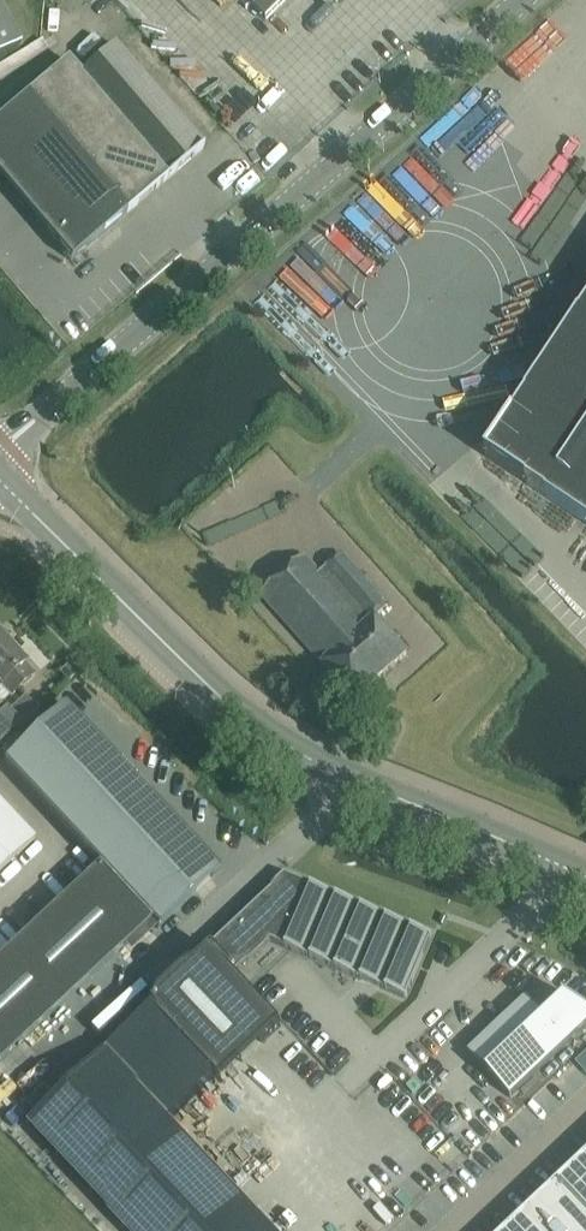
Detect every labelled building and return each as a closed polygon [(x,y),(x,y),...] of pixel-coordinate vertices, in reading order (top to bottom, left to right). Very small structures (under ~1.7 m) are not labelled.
[(265,20),(285,0),(245,0),(265,20)] [(21,43),(0,5),(0,55),(21,43)] [(67,60),(0,118),(0,178),(71,261),(126,213),(203,148),(115,46),(80,76),(67,60)] [(585,525),(585,306),(485,457),(585,525)] [(340,555),(319,574),(303,556),(260,594),(322,665),(386,607),(377,597),(381,594),(377,589),(373,592),(340,555)] [(390,611),(386,607),(322,665),(354,701),(406,655),(377,622),(390,611)] [(1,638),(0,639),(0,687),(9,697),(33,675),(24,665),(25,664),(1,638)] [(98,865),(0,957),(0,1062),(151,921),(157,928),(219,871),(149,796),(118,763),(65,705),(3,763),(98,865)] [(21,726),(6,710),(0,715),(0,745),(21,726)] [(35,839),(0,802),(0,872),(35,839)] [(432,936),(284,874),(146,1004),(219,1082),(280,1025),(233,975),(270,941),(405,998),(432,936)] [(526,997),(466,1053),(470,1057),(470,1056),(510,1098),(585,1026),(585,1008),(563,996),(562,998),(563,998),(543,1016),(526,997)] [(127,1230),(273,1230),(102,1049),(25,1122),(127,1230)] [(445,1115),(464,1100),(457,1091),(438,1106),(445,1115)] [(504,1230),(585,1230),(585,1154),(504,1230)]
